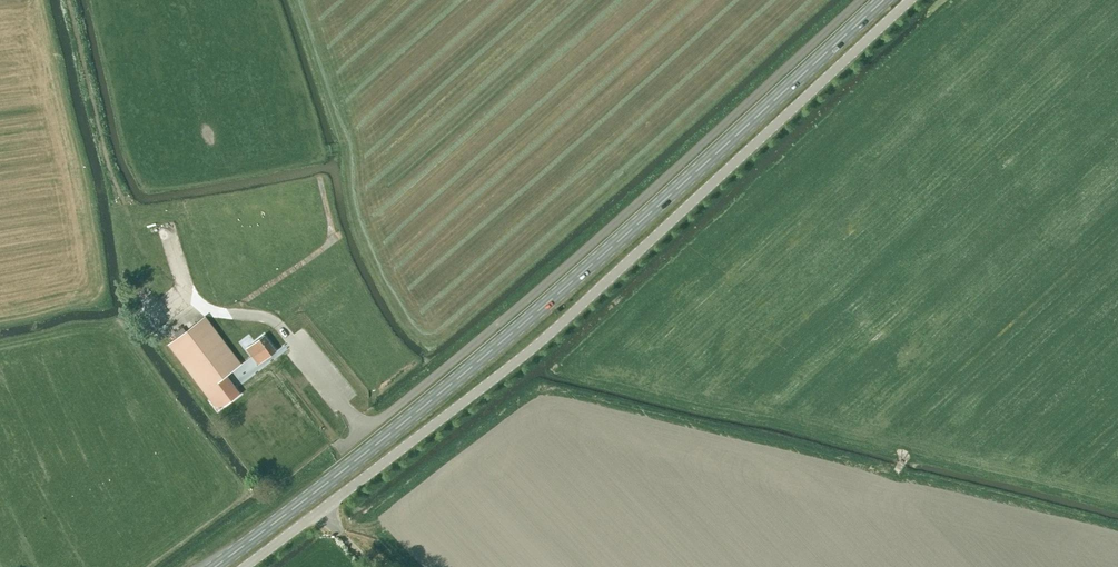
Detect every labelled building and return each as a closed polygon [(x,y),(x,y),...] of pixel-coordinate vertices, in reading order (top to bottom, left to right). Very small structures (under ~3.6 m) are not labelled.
[(260,443),(269,456),(306,428),(266,376),(257,383),(253,378),(237,390),(226,376),(241,364),(204,317),(168,345),(217,410),(226,404),(258,445),(260,443)] [(258,364),(276,351),(264,336),(246,349),(258,364)]
